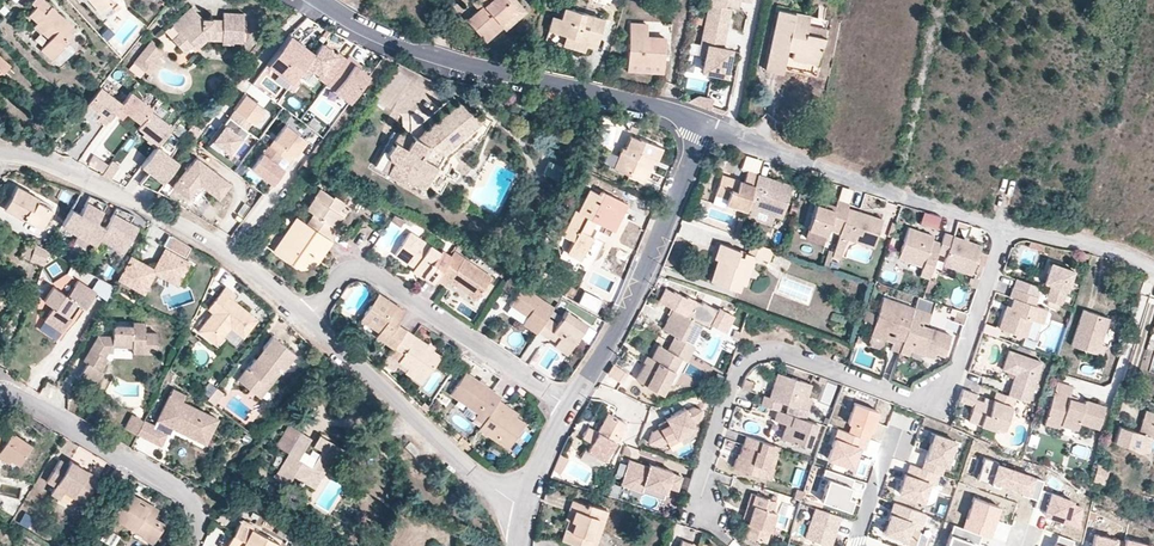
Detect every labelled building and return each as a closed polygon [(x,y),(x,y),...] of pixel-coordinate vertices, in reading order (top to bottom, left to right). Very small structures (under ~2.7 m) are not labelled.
[(45,0),(35,0),(32,4),(36,8),(29,15),(37,22),(34,26),(50,40),(41,50),(51,59),(74,34),(69,30),(63,24),(67,20),(45,0)] [(115,0),(88,0),(100,14),(115,0)] [(508,0),(479,0),(483,5),(478,10),(466,20),(485,41),(503,26),(502,24),(517,10),(508,0)] [(479,0),(475,0),(472,3),(478,10),(483,5),(479,0)] [(517,0),(508,0),(517,10),(502,24),(503,26),(506,29),(527,11),(517,0)] [(709,3),(730,7),(739,9),(740,0),(710,0),(709,3)] [(722,49),(730,7),(709,3),(701,45),(722,49)] [(173,27),(193,9),(191,7),(171,25),(173,27)] [(596,48),(604,19),(563,7),(560,18),(552,15),(547,30),(578,38),(576,43),(586,45),(596,48)] [(816,65),(822,36),(804,32),(805,23),(807,15),(775,8),(762,69),(780,72),(784,49),(791,50),(790,55),(789,59),(816,65)] [(243,42),(244,12),(223,12),(222,20),(203,20),(193,9),(173,27),(171,25),(164,31),(181,49),(190,42),(193,45),(195,47),(206,37),(222,38),(222,41),(222,44),(233,44),(233,41),(243,42)] [(73,25),(67,20),(63,24),(69,30),(73,25)] [(664,65),(666,36),(647,35),(648,24),(630,23),(628,63),(664,65)] [(822,36),(824,27),(805,23),(804,32),(822,36)] [(302,69),(314,53),(290,35),(267,64),(291,83),(295,78),(302,69)] [(576,43),(578,38),(565,35),(562,45),(584,51),(586,45),(576,43)] [(222,41),(222,38),(206,37),(195,47),(197,50),(207,40),(222,41)] [(154,62),(164,50),(152,40),(134,63),(144,71),(149,75),(157,65),(154,62)] [(184,53),(193,45),(190,42),(181,49),(184,53)] [(322,77),(338,55),(322,43),(314,53),(302,69),(310,75),(313,70),(322,77)] [(725,75),(730,50),(722,49),(701,45),(699,55),(705,56),(703,71),(725,75)] [(359,68),(354,64),(356,61),(348,55),(326,85),(349,102),(369,75),(359,68)] [(0,57),(0,72),(1,71),(3,74),(10,66),(0,57)] [(144,71),(134,63),(129,69),(140,77),(144,71)] [(663,74),(664,65),(628,63),(627,72),(663,74)] [(415,72),(399,64),(396,68),(410,79),(415,72)] [(389,107),(410,79),(396,68),(375,96),(389,107)] [(300,82),(295,78),(291,83),(286,89),(291,93),(300,82)] [(97,119),(105,125),(114,112),(122,102),(100,86),(86,104),(100,114),(97,119)] [(122,102),(114,112),(123,119),(127,114),(140,123),(150,110),(152,107),(130,91),(122,102)] [(266,110),(245,94),(233,109),(240,115),(235,121),(248,131),(249,132),(266,110)] [(687,102),(711,110),(711,105),(713,98),(699,95),(687,102)] [(443,154),(483,119),(466,110),(468,107),(459,102),(418,138),(401,128),(387,152),(383,149),(374,165),(402,181),(405,175),(410,177),(408,181),(423,189),(443,154)] [(728,111),(711,105),(711,110),(722,114),(728,111)] [(166,133),(172,126),(150,110),(140,123),(137,127),(144,132),(150,137),(148,140),(147,141),(155,148),(163,137),(165,134),(166,133)] [(231,154),(248,131),(235,121),(228,116),(211,139),(231,154)] [(196,138),(202,130),(193,123),(187,131),(196,138)] [(272,149),(288,161),(293,154),(294,155),(306,140),(286,125),(269,147),(272,149)] [(148,140),(150,137),(144,132),(141,135),(148,140)] [(657,160),(662,147),(639,138),(639,139),(631,135),(625,148),(622,147),(616,163),(631,170),(642,174),(650,157),(654,159),(657,160)] [(169,155),(175,146),(166,140),(163,137),(155,148),(141,166),(149,171),(139,183),(156,191),(178,162),(169,155)] [(253,170),(272,185),(283,169),(282,168),(288,161),(272,149),(266,156),(265,155),(253,170)] [(109,164),(94,154),(88,163),(102,173),(109,164)] [(758,173),(762,160),(746,155),(741,168),(758,173)] [(645,181),(654,159),(650,157),(642,174),(631,170),(629,174),(645,181)] [(196,158),(174,187),(189,199),(200,184),(219,199),(230,183),(196,158)] [(109,164),(102,173),(109,178),(120,164),(113,159),(109,164)] [(754,185),(758,174),(747,171),(744,181),(754,185)] [(747,207),(754,185),(744,181),(722,174),(715,195),(727,199),(725,204),(746,211),(747,207)] [(781,218),(792,185),(758,174),(754,185),(747,207),(774,215),(781,218)] [(39,198),(16,186),(4,208),(43,228),(52,210),(37,202),(39,198)] [(849,203),(853,189),(842,186),(838,199),(849,203)] [(306,209),(313,214),(306,223),(332,240),(339,230),(335,228),(343,216),(338,212),(340,208),(345,201),(334,195),(332,197),(320,189),(306,209)] [(613,231),(627,203),(601,190),(599,194),(590,189),(578,211),(576,210),(563,235),(573,240),(567,252),(581,259),(593,236),(588,234),(579,229),(585,217),(594,221),(613,231)] [(78,235),(98,199),(89,195),(79,213),(71,208),(61,226),(78,235)] [(96,222),(107,202),(98,199),(78,235),(95,245),(99,238),(105,227),(96,222)] [(839,233),(847,208),(849,204),(837,200),(835,206),(817,200),(807,229),(826,235),(828,230),(839,233)] [(123,252),(138,226),(130,221),(134,214),(116,207),(105,227),(99,238),(123,252)] [(774,215),(747,207),(746,211),(744,216),(771,225),(774,215)] [(874,247),(883,219),(847,208),(838,236),(874,247)] [(928,227),(932,214),(924,211),(920,225),(928,227)] [(937,230),(941,216),(932,214),(928,227),(937,230)] [(404,219),(395,215),(392,219),(400,225),(404,219)] [(298,269),(313,268),(329,244),(332,240),(306,223),(297,217),(273,252),(298,269)] [(591,227),(594,221),(585,217),(579,229),(588,234),(591,227)] [(593,236),(596,229),(591,227),(588,234),(593,236)] [(928,278),(937,253),(941,243),(932,240),(933,235),(908,227),(898,258),(922,266),(919,275),(928,278)] [(824,244),(826,235),(807,229),(805,237),(824,244)] [(441,249),(439,251),(410,232),(395,255),(414,267),(412,270),(423,278),(424,277),(433,283),(436,278),(449,259),(451,256),(441,249)] [(944,233),(941,243),(937,253),(946,255),(940,272),(954,277),(956,269),(971,274),(981,245),(944,233)] [(191,247),(171,235),(171,236),(169,234),(163,245),(185,257),(191,247)] [(840,259),(846,239),(838,236),(833,251),(832,256),(840,259)] [(1030,241),(1029,245),(1043,249),(1045,245),(1030,241)] [(745,284),(754,256),(768,261),(772,249),(751,242),(748,252),(744,251),(743,256),(738,254),(740,250),(720,243),(715,258),(717,259),(721,260),(714,282),(738,290),(741,283),(745,284)] [(29,260),(34,246),(24,243),(20,256),(29,260)] [(43,264),(48,251),(35,244),(34,246),(29,260),(43,264)] [(177,285),(189,262),(165,249),(158,262),(151,262),(146,265),(130,256),(118,279),(143,293),(154,272),(177,285)] [(832,256),(833,251),(828,250),(823,265),(828,267),(832,256)] [(451,256),(449,259),(459,265),(464,258),(454,251),(451,256)] [(983,266),(987,254),(982,252),(978,264),(983,266)] [(489,282),(492,277),(464,258),(459,265),(449,259),(436,278),(446,285),(449,281),(477,299),(480,294),(489,282)] [(714,282),(721,260),(717,259),(710,281),(714,282)] [(1061,304),(1073,270),(1050,262),(1043,282),(1051,284),(1047,294),(1040,292),(1038,287),(1016,279),(1013,288),(1038,296),(1061,304)] [(66,290),(76,278),(66,270),(56,282),(66,290)] [(976,288),(980,276),(974,274),(973,278),(971,277),(968,285),(976,288)] [(109,295),(114,286),(98,278),(93,286),(109,295)] [(931,294),(936,281),(928,278),(924,291),(931,294)] [(67,315),(76,302),(80,305),(85,308),(96,293),(77,280),(67,295),(53,285),(43,299),(53,306),(44,319),(62,331),(71,318),(67,315)] [(489,282),(480,294),(484,297),(493,285),(489,282)] [(244,337),(258,319),(237,303),(233,308),(229,304),(233,300),(237,295),(225,286),(207,308),(212,312),(198,330),(217,345),(231,327),(244,337)] [(548,317),(554,308),(522,286),(507,308),(524,320),(522,323),(537,334),(539,330),(548,317)] [(670,307),(673,309),(701,324),(709,328),(711,324),(713,320),(727,328),(734,315),(719,307),(718,310),(702,301),(701,303),(686,295),(685,297),(674,290),(673,292),(665,287),(658,300),(670,307)] [(1042,323),(1047,309),(1035,305),(1038,296),(1013,288),(1009,297),(1013,298),(1010,306),(1008,311),(1005,310),(998,328),(1000,329),(1016,334),(1022,336),(1025,337),(1031,319),(1042,323)] [(397,323),(406,311),(378,292),(360,319),(378,332),(375,336),(393,348),(406,329),(397,323)] [(951,335),(922,325),(923,322),(928,323),(935,302),(918,296),(914,307),(899,352),(909,355),(911,349),(934,357),(935,352),(944,355),(951,335)] [(899,352),(914,307),(883,297),(878,313),(866,309),(862,320),(874,324),(867,344),(881,348),(886,334),(894,337),(892,342),(890,348),(899,352)] [(71,318),(80,305),(76,302),(67,315),(71,318)] [(524,320),(507,308),(505,312),(522,323),(524,320)] [(691,344),(701,324),(673,309),(670,315),(662,328),(674,335),(691,344)] [(964,325),(967,313),(956,309),(952,321),(964,325)] [(1039,332),(1048,325),(1053,311),(1047,309),(1042,323),(1031,319),(1025,337),(1036,341),(1039,332)] [(1100,343),(1109,318),(1083,309),(1071,345),(1101,355),(1105,345),(1100,343)] [(569,351),(587,324),(566,310),(557,323),(548,317),(539,330),(549,337),(553,332),(560,337),(556,342),(569,351)] [(725,332),(727,328),(713,320),(711,324),(725,332)] [(156,345),(157,333),(145,333),(145,323),(133,322),(133,324),(115,324),(112,326),(112,335),(99,335),(84,360),(87,362),(79,377),(94,386),(103,371),(100,370),(107,358),(104,356),(107,351),(113,351),(113,347),(141,347),(141,349),(148,349),(150,345),(156,345)] [(998,328),(984,323),(982,331),(998,336),(1000,329),(998,328)] [(441,356),(426,345),(427,344),(406,329),(389,355),(399,362),(408,368),(425,380),(441,356)] [(738,340),(741,332),(735,330),(732,338),(738,340)] [(556,342),(560,337),(553,332),(549,337),(556,342)] [(295,353),(272,335),(237,380),(252,392),(261,380),(268,386),(279,372),(275,369),(277,365),(282,369),(295,353)] [(691,344),(674,335),(667,349),(681,357),(686,360),(694,346),(691,344)] [(569,351),(556,342),(554,345),(566,354),(569,351)] [(661,393),(681,357),(667,349),(658,344),(651,358),(646,355),(643,361),(645,363),(636,379),(661,393)] [(1028,401),(1042,361),(1009,350),(1002,370),(1014,374),(1008,394),(1015,397),(1028,401)] [(389,355),(382,363),(393,371),(397,365),(399,362),(389,355)] [(408,368),(399,362),(397,365),(405,371),(408,368)] [(612,363),(607,373),(621,381),(626,370),(612,363)] [(405,371),(405,372),(422,384),(425,380),(408,368),(405,371)] [(479,381),(465,371),(450,394),(478,414),(486,419),(499,399),(501,395),(484,384),(479,381)] [(808,396),(812,384),(778,372),(770,397),(764,395),(761,404),(777,410),(804,419),(807,410),(803,409),(807,396),(808,396)] [(259,397),(268,386),(261,380),(252,392),(259,397)] [(1085,400),(1084,403),(1069,398),(1073,387),(1053,380),(1050,391),(1053,392),(1046,415),(1062,420),(1061,424),(1077,429),(1079,422),(1098,428),(1106,406),(1085,400)] [(745,381),(743,388),(751,391),(754,384),(745,381)] [(207,399),(214,405),(224,392),(217,386),(207,399)] [(976,393),(962,388),(960,394),(974,399),(976,393)] [(205,443),(217,418),(182,402),(185,395),(172,389),(157,420),(174,428),(205,443)] [(1004,429),(1015,397),(1008,394),(995,390),(993,398),(985,396),(983,401),(974,399),(973,404),(967,420),(993,429),(995,426),(1004,429)] [(1149,400),(1151,393),(1142,390),(1140,397),(1149,400)] [(973,404),(974,399),(960,394),(958,399),(973,404)] [(807,410),(811,397),(808,396),(807,396),(803,409),(807,410)] [(1115,416),(1120,399),(1117,398),(1112,416),(1115,416)] [(507,449),(525,422),(505,409),(507,405),(499,399),(486,419),(480,427),(479,429),(507,449)] [(849,432),(867,438),(877,410),(855,402),(848,422),(852,423),(849,432)] [(519,413),(507,405),(505,409),(517,416),(519,413)] [(688,426),(698,421),(702,408),(693,406),(687,409),(685,407),(665,418),(666,420),(658,424),(659,427),(652,431),(648,442),(659,446),(667,443),(665,440),(674,435),(675,437),(691,430),(688,426)] [(807,447),(815,422),(804,419),(777,410),(774,420),(785,423),(780,438),(807,447)] [(1146,410),(1139,432),(1119,426),(1114,442),(1147,452),(1152,437),(1153,438),(1153,412),(1146,410)] [(615,441),(625,422),(607,413),(597,431),(589,426),(583,438),(591,442),(587,451),(604,460),(615,441)] [(125,428),(135,434),(143,420),(132,414),(125,428)] [(480,427),(486,419),(478,414),(472,422),(480,427)] [(1061,424),(1062,420),(1046,415),(1044,423),(1060,428),(1061,424)] [(174,428),(157,420),(154,426),(167,432),(171,434),(174,428)] [(161,444),(167,432),(154,426),(144,421),(138,433),(161,444)] [(322,451),(312,467),(298,459),(311,438),(289,424),(276,446),(288,453),(273,478),(287,486),(293,476),(314,488),(323,473),(319,470),(335,444),(319,435),(313,445),(322,451)] [(864,448),(867,438),(849,432),(838,428),(828,458),(851,466),(858,446),(864,448)] [(668,445),(692,433),(691,430),(675,437),(674,435),(665,440),(667,443),(668,445)] [(0,432),(0,452),(11,460),(19,464),(32,444),(11,431),(7,437),(0,432)] [(461,437),(456,433),(453,437),(458,442),(461,437)] [(934,433),(922,467),(939,473),(940,474),(943,464),(946,465),(955,441),(934,433)] [(763,477),(774,444),(746,435),(740,454),(738,453),(733,467),(763,477)] [(465,449),(469,443),(461,437),(458,442),(465,449)] [(420,450),(410,441),(405,446),(415,456),(420,450)] [(610,463),(620,444),(615,441),(604,460),(610,463)] [(323,473),(339,447),(335,444),(319,470),(323,473)] [(770,479),(781,447),(774,444),(763,477),(770,479)] [(0,452),(0,458),(9,464),(11,460),(0,452)] [(421,452),(417,456),(424,464),(428,459),(421,452)] [(559,456),(555,466),(560,468),(564,458),(559,456)] [(1040,489),(1043,481),(997,465),(998,462),(984,457),(977,479),(998,486),(999,482),(1022,490),(1021,494),(1037,500),(1040,489)] [(84,503),(99,478),(70,460),(68,464),(60,459),(46,481),(54,486),(50,493),(59,498),(64,491),(84,503)] [(676,490),(681,475),(671,472),(671,470),(657,465),(656,468),(649,466),(640,463),(639,465),(629,462),(623,480),(632,484),(634,479),(643,482),(642,485),(664,493),(666,487),(676,490)] [(922,467),(910,463),(906,474),(905,473),(902,479),(901,484),(898,492),(922,500),(923,497),(928,486),(929,482),(935,485),(939,473),(922,467)] [(1103,484),(1108,467),(1097,463),(1092,480),(1103,484)] [(560,468),(555,466),(552,473),(558,475),(560,468)] [(847,496),(853,477),(825,467),(822,476),(828,478),(820,499),(848,509),(852,498),(847,496)] [(664,493),(642,485),(643,482),(634,479),(632,484),(623,480),(621,484),(662,498),(664,493)] [(928,486),(923,497),(932,500),(936,489),(928,486)] [(801,500),(803,491),(796,489),(793,497),(801,500)] [(1043,513),(1077,525),(1082,507),(1071,503),(1072,500),(1051,493),(1046,491),(1040,489),(1037,500),(1034,507),(1044,510),(1043,513)] [(165,523),(145,512),(148,507),(137,500),(139,497),(127,490),(111,516),(154,542),(165,523)] [(773,511),(776,501),(771,499),(751,493),(748,502),(753,504),(748,519),(744,534),(766,542),(776,512),(773,511)] [(980,533),(989,536),(993,526),(991,525),(998,505),(973,496),(962,527),(980,533)] [(150,503),(139,497),(137,500),(148,507),(150,503)] [(607,510),(587,503),(586,504),(571,499),(568,509),(577,512),(573,522),(567,520),(561,540),(579,545),(595,545),(597,540),(592,538),(592,537),(590,536),(592,530),(600,532),(607,510)] [(748,519),(753,504),(748,502),(743,518),(748,519)] [(924,512),(893,502),(883,532),(904,539),(909,523),(919,527),(924,512)] [(154,517),(159,508),(150,503),(148,507),(145,512),(154,517)] [(840,516),(815,507),(805,537),(830,545),(840,516)] [(573,522),(577,512),(568,509),(564,519),(567,520),(573,522)] [(28,528),(34,518),(25,512),(19,523),(28,528)] [(279,543),(251,528),(253,525),(241,519),(227,545),(277,545),(279,543)] [(952,523),(944,545),(970,545),(971,541),(977,543),(980,533),(962,527),(952,523)] [(597,540),(600,532),(592,530),(590,536),(592,537),(592,538),(597,540)] [(103,539),(111,545),(117,537),(110,531),(103,539)] [(1058,534),(1054,545),(1071,545),(1073,540),(1058,534)] [(1124,542),(1095,534),(1092,545),(1123,545),(1124,542)]
